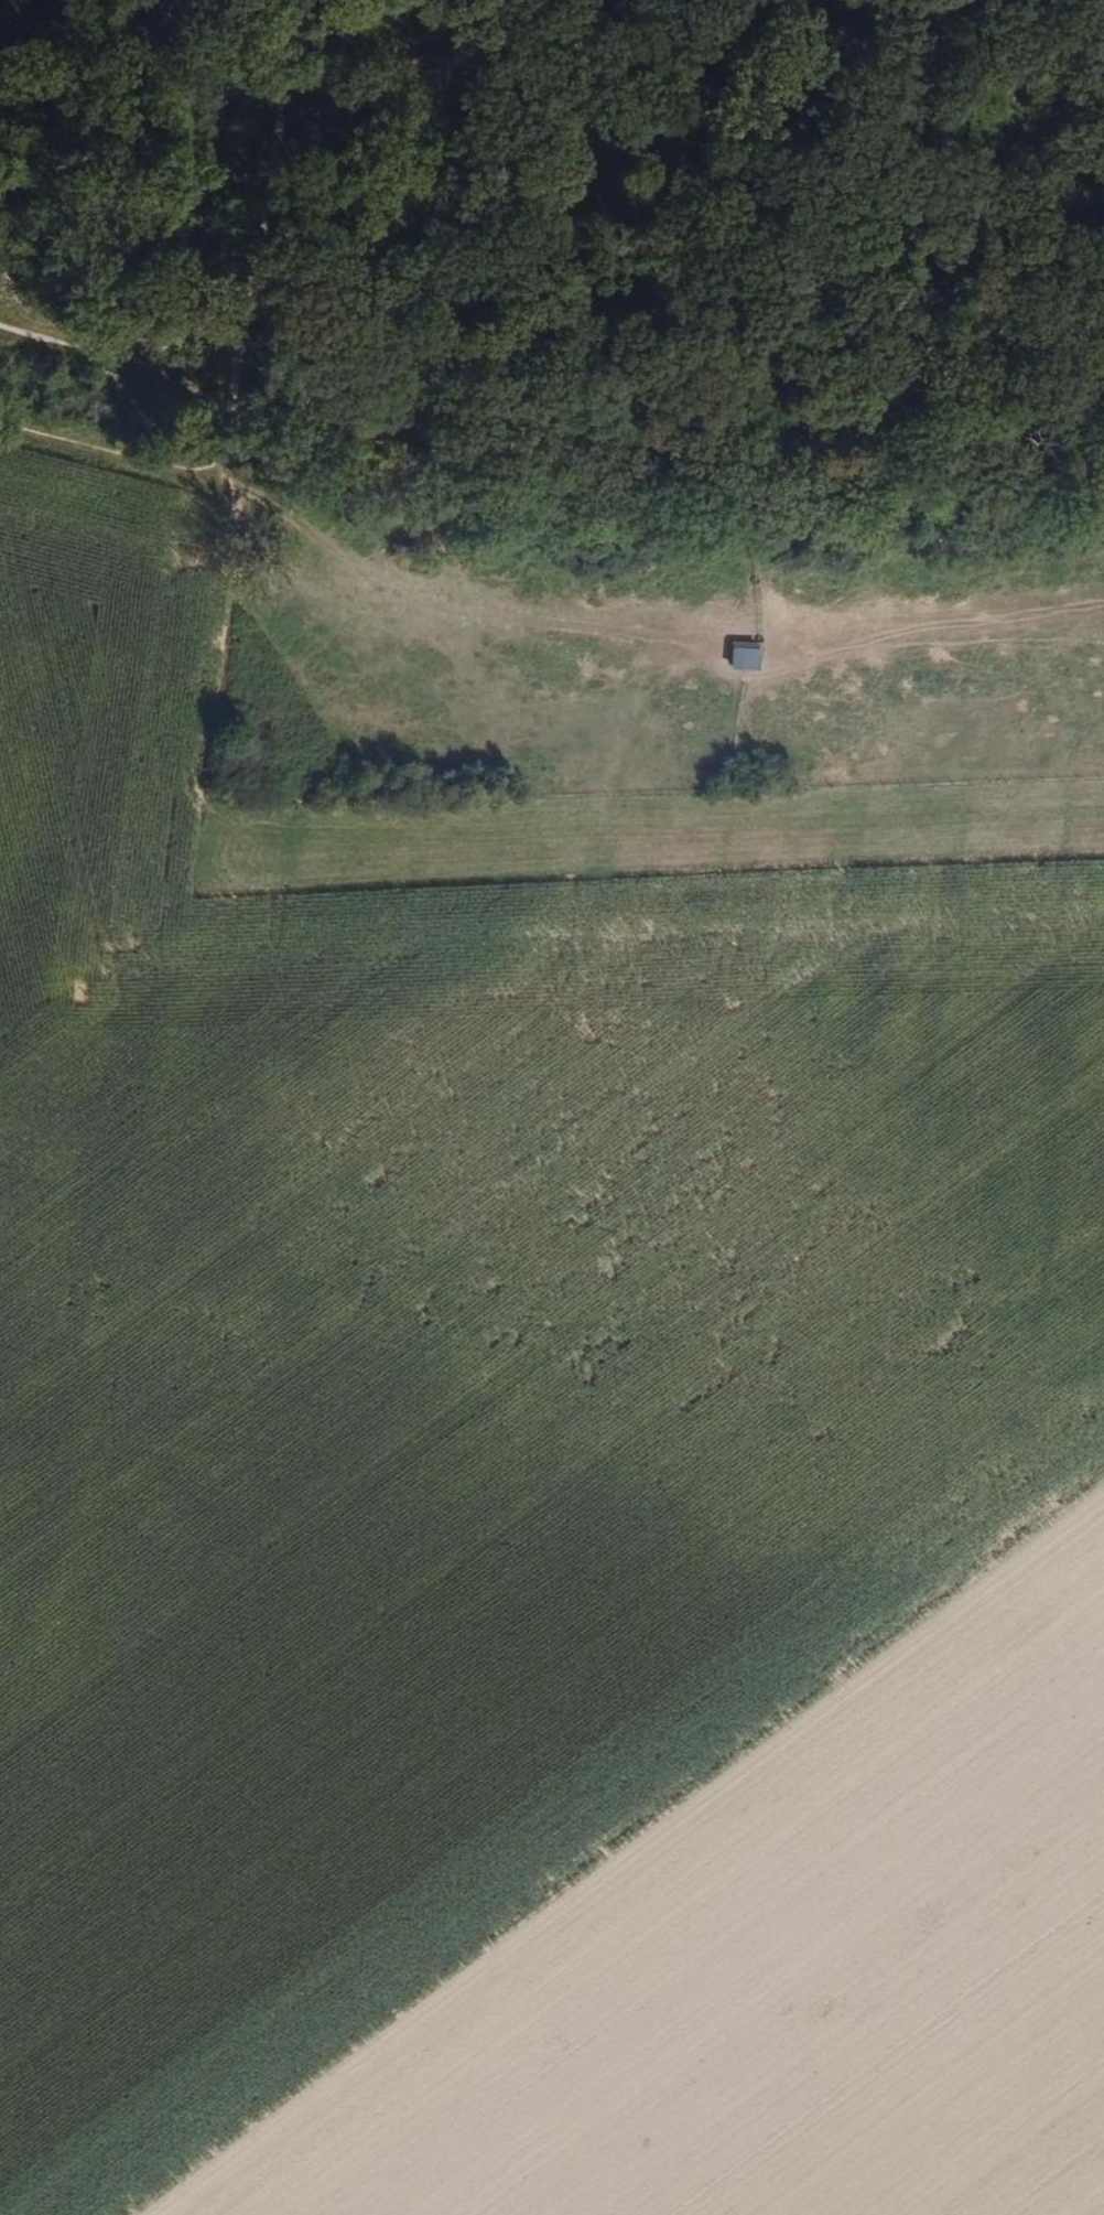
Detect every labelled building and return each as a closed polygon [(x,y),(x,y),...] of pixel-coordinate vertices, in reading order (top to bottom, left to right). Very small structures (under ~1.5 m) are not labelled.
[(730,647),(729,669),(759,670),(759,648),(730,647)]
